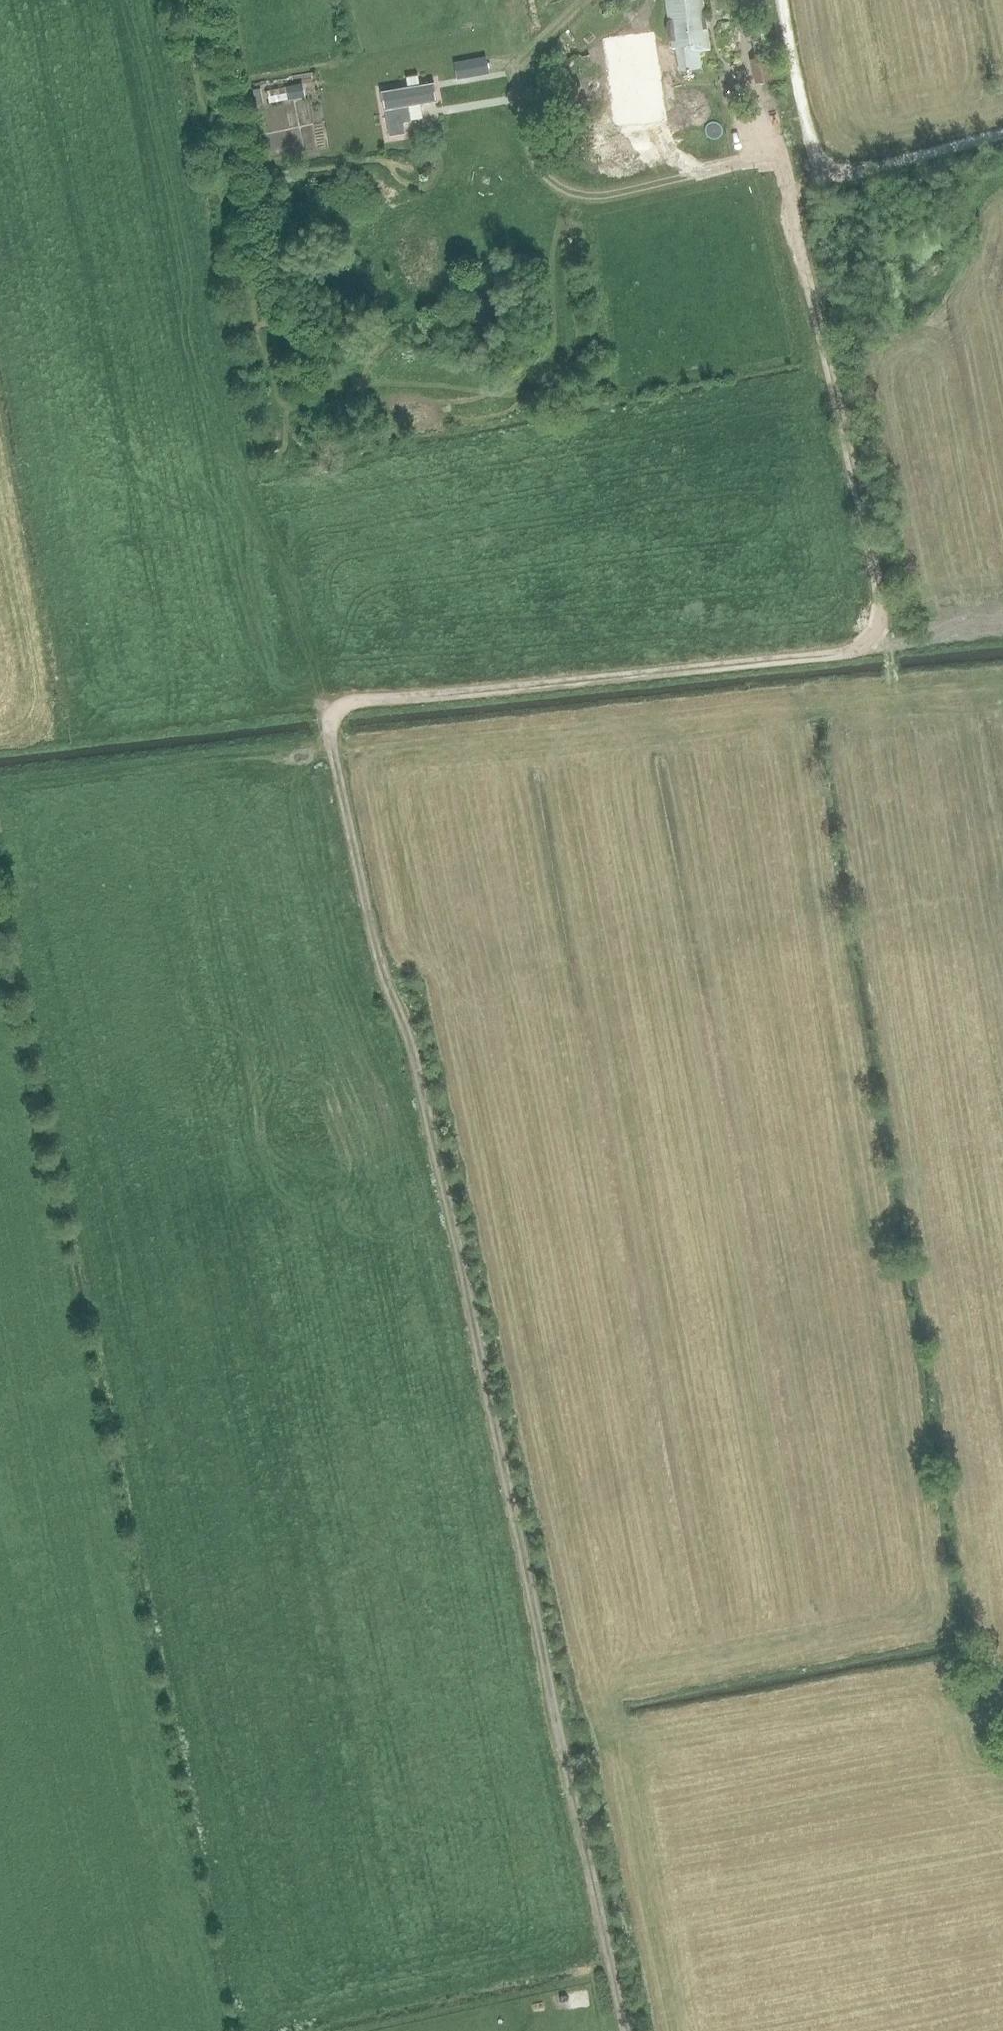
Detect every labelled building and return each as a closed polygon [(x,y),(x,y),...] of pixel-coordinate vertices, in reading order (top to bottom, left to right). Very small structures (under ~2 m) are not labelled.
[(669,20),(668,22),(667,25),(666,30),(666,33),(668,37),(671,39),(672,40),(673,47),(676,47),(680,72),(701,69),(698,51),(710,50),(707,30),(701,31),(699,18),(704,17),(702,0),(667,0),(669,20)] [(651,96),(663,95),(652,16),(612,21),(616,45),(620,44),(623,67),(628,67),(631,86),(649,84),(651,96)] [(469,61),(455,63),(457,78),(472,76),(469,61)] [(430,81),(380,91),(388,134),(403,131),(401,121),(409,119),(406,103),(433,97),(430,81)]
